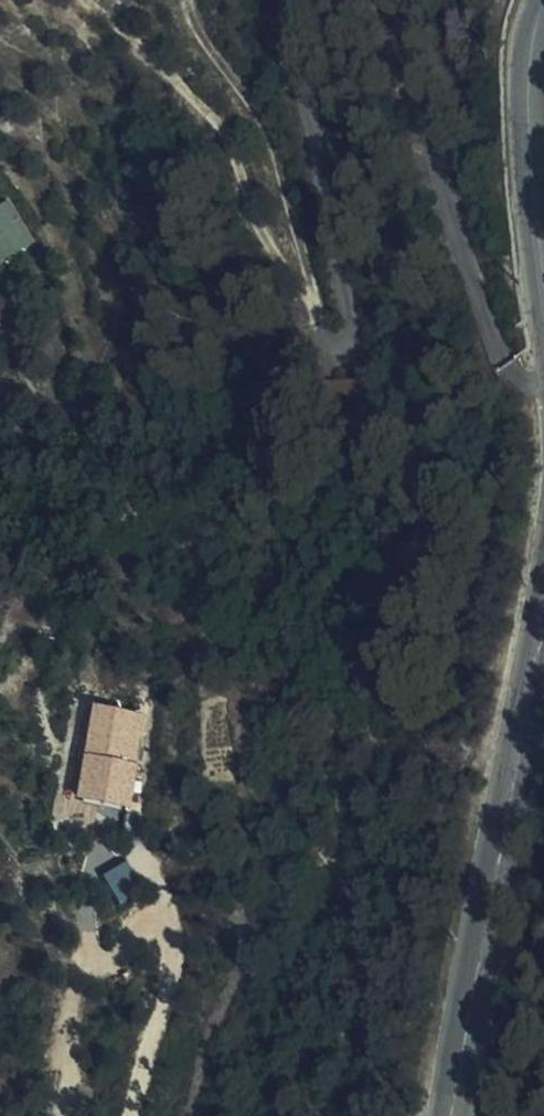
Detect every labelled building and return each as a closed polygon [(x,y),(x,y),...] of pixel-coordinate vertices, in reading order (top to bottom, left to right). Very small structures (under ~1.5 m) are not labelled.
[(0,206),(0,260),(7,256),(10,260),(19,255),(16,250),(30,241),(6,202),(0,206)] [(119,807),(134,716),(95,709),(80,800),(119,807)]
